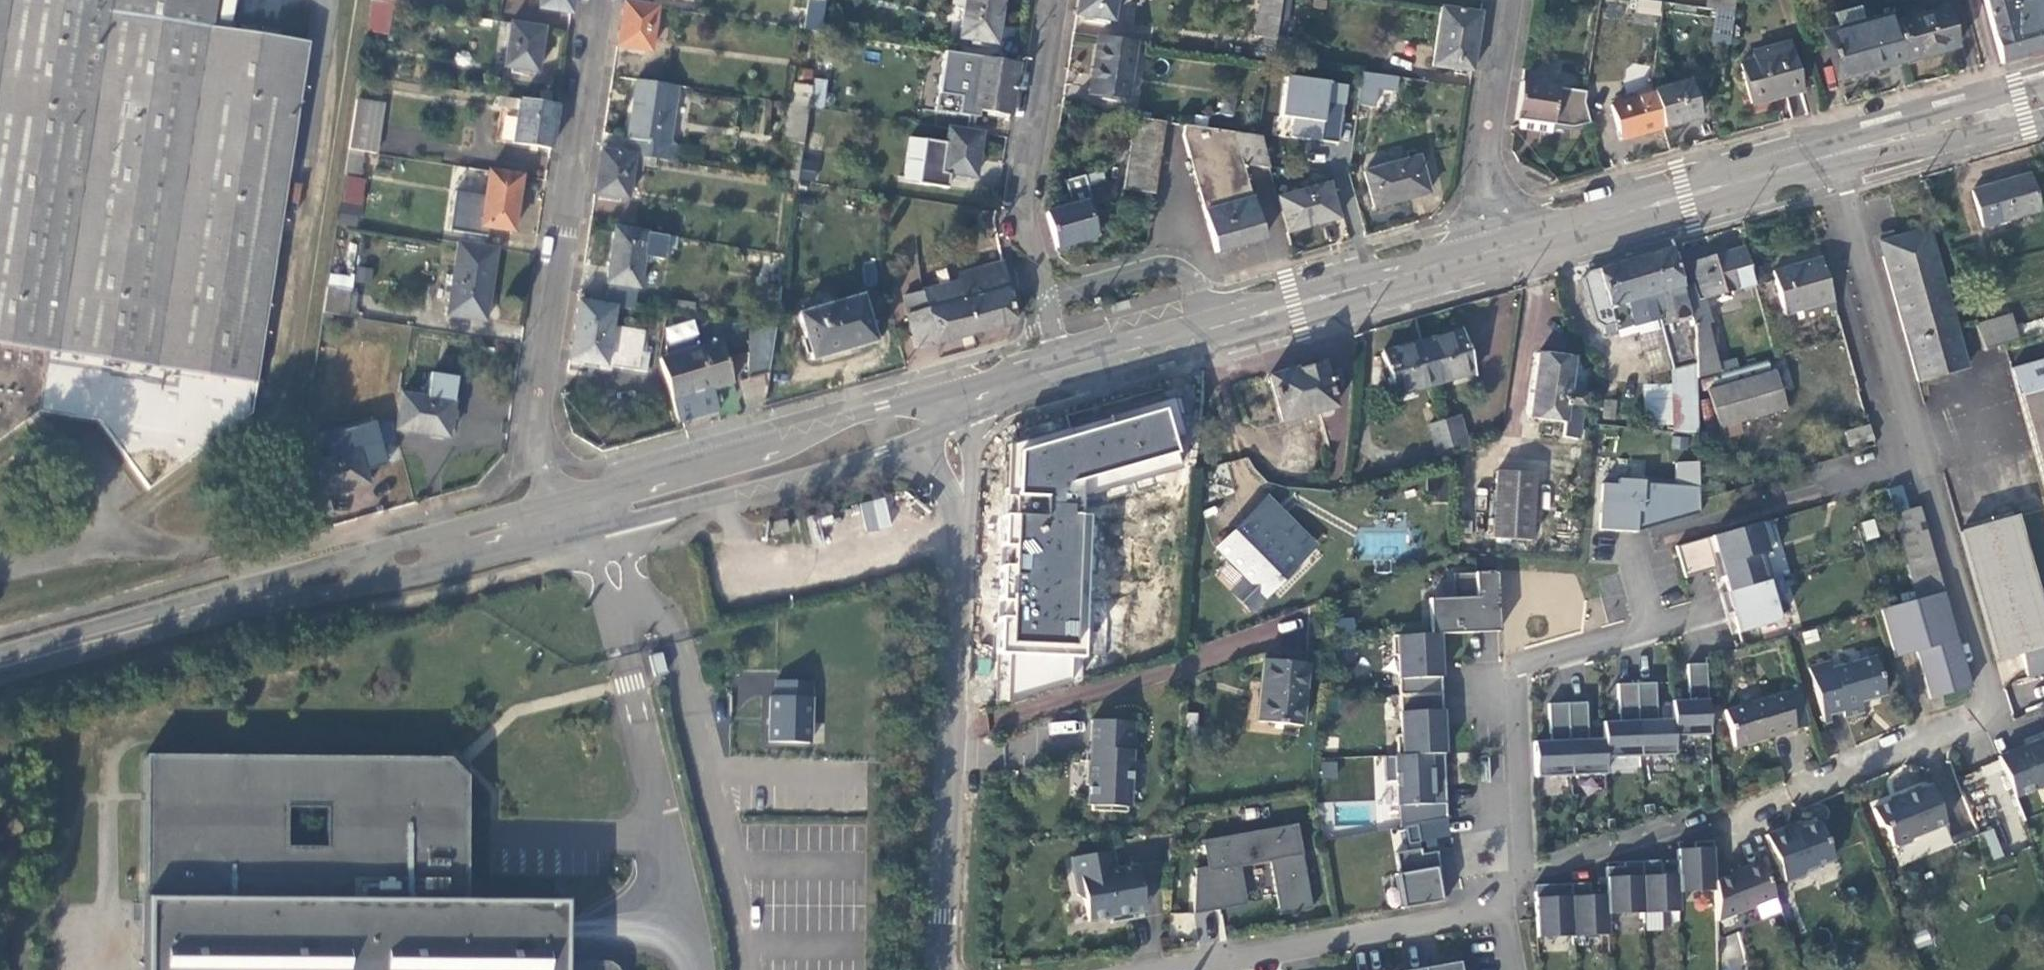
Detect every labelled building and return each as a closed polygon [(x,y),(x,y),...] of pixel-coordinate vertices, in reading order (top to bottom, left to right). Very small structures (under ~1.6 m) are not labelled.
[(28,441),(92,443),(150,503),(253,428),(312,57),(214,44),(220,0),(0,0),(0,469),(28,441)] [(574,0),(542,0),(540,9),(571,14),(574,0)] [(1002,0),(964,0),(958,36),(995,42),(1002,0)] [(1077,15),(1112,21),(1116,0),(1079,0),(1077,15)] [(1281,0),(1261,0),(1256,36),(1275,40),(1281,0)] [(1637,0),(1636,14),(1658,17),(1660,4),(1637,0)] [(1735,14),(1736,0),(1709,0),(1708,10),(1717,11),(1735,14)] [(1832,28),(1845,78),(1965,46),(1952,0),(1867,23),(1862,5),(1835,12),(1838,26),(1832,28)] [(2043,50),(2043,0),(2028,0),(2023,2),(2023,0),(1985,0),(2001,61),(2043,50)] [(388,31),(392,6),(390,6),(370,2),(366,27),(388,31)] [(650,52),(657,7),(624,3),(618,46),(650,52)] [(1472,71),(1480,14),(1442,9),(1432,65),(1472,71)] [(1722,45),(1730,47),(1735,14),(1717,11),(1714,35),(1723,37),(1722,45)] [(536,75),(544,30),(511,24),(504,69),(536,75)] [(1135,43),(1099,39),(1089,93),(1126,99),(1135,43)] [(1272,61),(1282,63),(1285,43),(1275,42),(1272,61)] [(1752,104),(1802,91),(1790,45),(1753,54),(1755,60),(1741,64),(1752,104)] [(1010,116),(1017,63),(976,57),(968,109),(1010,116)] [(1395,93),(1398,78),(1363,73),(1361,87),(1395,93)] [(1278,136),(1342,141),(1348,81),(1284,75),(1278,136)] [(824,107),(827,79),(815,77),(812,106),(824,107)] [(655,159),(666,161),(677,87),(637,81),(628,138),(634,140),(632,155),(635,155),(655,159)] [(1521,83),(1515,120),(1574,128),(1590,125),(1584,104),(1584,100),(1586,92),(1521,83)] [(1653,93),(1662,128),(1699,118),(1689,84),(1653,93)] [(368,91),(357,89),(354,106),(365,108),(368,91)] [(1619,139),(1662,128),(1653,93),(1651,89),(1635,93),(1636,98),(1610,105),(1619,139)] [(1791,117),(1806,113),(1802,94),(1786,97),(1791,117)] [(551,149),(557,107),(499,97),(497,106),(518,109),(513,143),(551,149)] [(804,145),(810,107),(789,104),(783,141),(804,145)] [(513,140),(515,115),(503,114),(501,139),(513,140)] [(1123,188),(1154,193),(1165,123),(1134,119),(1123,188)] [(1183,138),(1215,252),(1262,239),(1243,167),(1271,170),(1261,136),(1185,126),(1183,138)] [(974,178),(982,132),(947,127),(945,142),(923,138),(916,182),(945,187),(948,173),(974,178)] [(365,153),(394,157),(397,141),(368,136),(365,153)] [(678,158),(703,160),(703,145),(678,144),(678,158)] [(347,150),(343,178),(360,180),(364,153),(347,150)] [(602,151),(595,196),(628,201),(633,172),(635,155),(632,155),(602,151)] [(635,155),(633,172),(644,173),(645,166),(654,167),(655,159),(635,155)] [(1419,158),(1364,173),(1375,208),(1429,193),(1419,158)] [(801,159),(800,181),(817,182),(818,160),(801,159)] [(1103,171),(1085,176),(1088,188),(1106,183),(1103,171)] [(513,232),(521,177),(490,172),(482,227),(513,232)] [(2030,175),(1973,191),(1983,227),(2040,210),(2030,175)] [(1046,212),(1056,247),(1096,237),(1095,231),(1102,229),(1094,200),(1092,200),(1088,188),(1085,176),(1064,182),(1072,205),(1046,212)] [(1278,198),(1288,233),(1339,218),(1329,184),(1278,198)] [(1293,251),(1326,243),(1321,226),(1288,233),(1293,251)] [(668,236),(614,229),(606,283),(638,288),(643,257),(664,260),(668,236)] [(1929,229),(1880,243),(1919,382),(1967,368),(1929,229)] [(486,323),(498,249),(458,244),(447,316),(486,323)] [(1683,288),(1672,249),(1588,273),(1584,278),(1596,323),(1603,326),(1613,324),(1615,330),(1658,319),(1672,370),(1695,365),(1694,332),(1683,288)] [(1695,365),(1696,380),(1720,373),(1707,325),(1712,323),(1706,300),(1756,286),(1746,249),(1688,265),(1693,284),(1683,288),(1694,332),(1695,365)] [(1833,302),(1820,258),(1771,273),(1784,316),(1833,302)] [(1013,325),(1002,263),(957,275),(958,282),(902,298),(915,349),(1013,325)] [(899,273),(902,292),(921,289),(919,270),(899,273)] [(775,330),(781,288),(765,286),(759,328),(775,330)] [(322,313),(354,317),(356,296),(349,294),(350,291),(326,288),(322,313)] [(861,297),(800,314),(813,360),(875,342),(861,297)] [(579,302),(570,360),(637,371),(643,336),(611,330),(614,307),(579,302)] [(2010,317),(1976,327),(1984,351),(1994,348),(2018,341),(2010,317)] [(768,374),(775,330),(759,328),(751,327),(748,379),(768,374)] [(1462,331),(1423,342),(1435,385),(1473,373),(1462,331)] [(1435,385),(1423,342),(1382,354),(1394,397),(1435,385)] [(660,360),(679,423),(720,412),(715,391),(732,385),(719,343),(660,360)] [(1574,358),(1541,353),(1530,416),(1565,421),(1563,437),(1578,440),(1583,408),(1585,408),(1587,395),(1569,392),(1574,358)] [(2011,368),(2043,483),(2043,359),(2011,368)] [(1322,364),(1269,377),(1282,424),(1334,409),(1322,364)] [(1775,371),(1708,391),(1718,429),(1786,411),(1775,371)] [(402,393),(396,429),(446,437),(457,377),(431,373),(428,398),(402,393)] [(1164,405),(1009,448),(1000,704),(1078,681),(1087,494),(1182,466),(1164,405)] [(1429,424),(1433,441),(1465,432),(1460,416),(1445,419),(1429,424)] [(1849,448),(1871,441),(1866,425),(1844,432),(1849,448)] [(1433,441),(1437,458),(1470,448),(1465,432),(1433,441)] [(303,466),(313,500),(368,485),(358,452),(303,466)] [(1498,470),(1496,503),(1493,537),(1529,539),(1534,473),(1519,472),(1498,470)] [(1699,514),(1701,487),(1644,483),(1644,480),(1619,479),(1618,485),(1602,484),(1599,530),(1636,533),(1699,514)] [(1902,485),(1888,489),(1893,509),(1907,505),(1902,485)] [(867,532),(892,525),(884,497),(860,503),(867,532)] [(1269,537),(1288,520),(1270,499),(1250,518),(1269,537)] [(1944,594),(1919,507),(1893,515),(1912,584),(1918,601),(1944,594)] [(1316,550),(1288,520),(1269,537),(1250,518),(1216,549),(1244,579),(1229,594),(1246,613),(1316,550)] [(1961,534),(1975,585),(1996,660),(2035,650),(2043,647),(2043,617),(2016,519),(1961,534)] [(1739,632),(1779,621),(1773,598),(1776,597),(1771,580),(1764,553),(1776,549),(1768,520),(1676,546),(1685,578),(1716,569),(1715,567),(1720,565),(1728,592),(1721,594),(1726,614),(1734,612),(1739,632)] [(784,527),(774,529),(777,540),(786,537),(784,527)] [(1429,600),(1431,635),(1440,635),(1479,633),(1478,626),(1499,626),(1497,579),(1476,580),(1476,573),(1453,574),(1454,599),(1429,600)] [(1771,580),(1776,597),(1786,594),(1781,577),(1771,580)] [(1918,601),(1912,584),(1882,591),(1887,610),(1918,601)] [(1882,612),(1887,610),(1882,591),(1875,593),(1880,612),(1882,612)] [(1887,610),(1882,612),(1896,660),(1919,653),(1929,701),(1970,690),(1944,594),(1918,601),(1887,610)] [(1399,656),(1400,696),(1442,694),(1440,635),(1431,635),(1393,637),(1394,656),(1399,656)] [(2041,670),(2043,669),(2043,647),(2035,650),(2041,670)] [(1306,664),(1264,660),(1257,722),(1299,727),(1306,664)] [(1831,665),(1808,672),(1824,727),(1831,725),(1829,719),(1842,715),(1845,723),(1864,718),(1861,708),(1885,701),(1874,663),(1834,674),(1833,672),(1831,665)] [(1672,705),(1673,723),(1674,741),(1710,739),(1707,668),(1688,669),(1690,697),(1691,697),(1691,704),(1672,705)] [(810,745),(812,682),(775,681),(775,698),(770,697),(769,744),(810,745)] [(1675,759),(1674,741),(1673,723),(1656,724),(1656,716),(1658,716),(1656,686),(1637,687),(1640,760),(1675,759)] [(1605,762),(1640,760),(1637,687),(1618,688),(1620,718),(1621,718),(1622,725),(1604,726),(1604,743),(1605,762)] [(1796,693),(1783,697),(1793,731),(1806,727),(1796,693)] [(1402,736),(1397,736),(1398,756),(1445,754),(1442,694),(1400,696),(1402,736)] [(1782,696),(1721,713),(1732,749),(1793,731),(1783,697),(1782,696)] [(1606,778),(1605,762),(1604,743),(1586,743),(1586,736),(1588,736),(1587,706),(1568,707),(1571,780),(1606,778)] [(1571,780),(1568,707),(1549,707),(1551,737),(1552,737),(1552,744),(1534,745),(1536,781),(1571,780)] [(1129,750),(1130,722),(1092,720),(1090,761),(1086,761),(1085,785),(1089,786),(1088,806),(1092,805),(1092,811),(1127,812),(1127,807),(1130,807),(1133,750),(1129,750)] [(2039,738),(2041,743),(1998,760),(2013,797),(2043,785),(2043,736),(2039,738)] [(1446,788),(1445,754),(1398,756),(1385,757),(1386,782),(1396,781),(1397,806),(1400,806),(1401,828),(1448,819),(1447,803),(1442,803),(1442,788),(1446,788)] [(459,780),(439,758),(137,755),(134,969),(610,969),(608,968),(603,964),(600,963),(596,963),(558,962),(559,901),(458,900),(459,780)] [(1895,847),(1908,842),(1910,837),(1943,824),(1928,786),(1917,791),(1916,788),(1898,795),(1899,797),(1870,809),(1877,826),(1884,829),(1890,845),(1895,847)] [(1806,875),(1808,870),(1833,860),(1818,823),(1789,835),(1787,829),(1766,838),(1785,884),(1806,875)] [(1212,867),(1196,870),(1194,914),(1240,905),(1233,864),(1269,857),(1280,915),(1313,909),(1302,850),(1296,851),(1291,825),(1208,841),(1212,867)] [(1994,828),(1982,832),(1991,860),(2003,856),(1994,828)] [(1679,875),(1680,891),(1708,891),(1708,841),(1695,841),(1695,849),(1679,850),(1679,875)] [(1403,908),(1446,901),(1438,852),(1422,855),(1421,849),(1396,853),(1400,874),(1397,874),(1403,908)] [(1072,860),(1079,896),(1086,902),(1090,923),(1111,919),(1113,925),(1137,920),(1136,914),(1146,912),(1137,867),(1117,870),(1113,852),(1072,860)] [(1710,882),(1712,921),(1729,914),(1773,896),(1758,859),(1737,868),(1738,870),(1710,882)] [(1606,867),(1607,896),(1608,914),(1645,913),(1642,861),(1624,862),(1624,867),(1606,867)] [(1661,861),(1642,861),(1645,913),(1660,912),(1669,912),(1680,911),(1680,891),(1679,875),(1662,876),(1661,861)] [(1590,883),(1571,884),(1574,936),(1609,934),(1608,914),(1607,896),(1591,896),(1590,883)] [(1538,937),(1574,936),(1571,884),(1536,886),(1538,937)] [(1174,913),(1174,930),(1193,931),(1193,914),(1174,913)] [(1735,931),(1729,914),(1712,921),(1713,940),(1735,931)] [(1660,916),(1660,930),(1669,926),(1669,916),(1660,916)]
